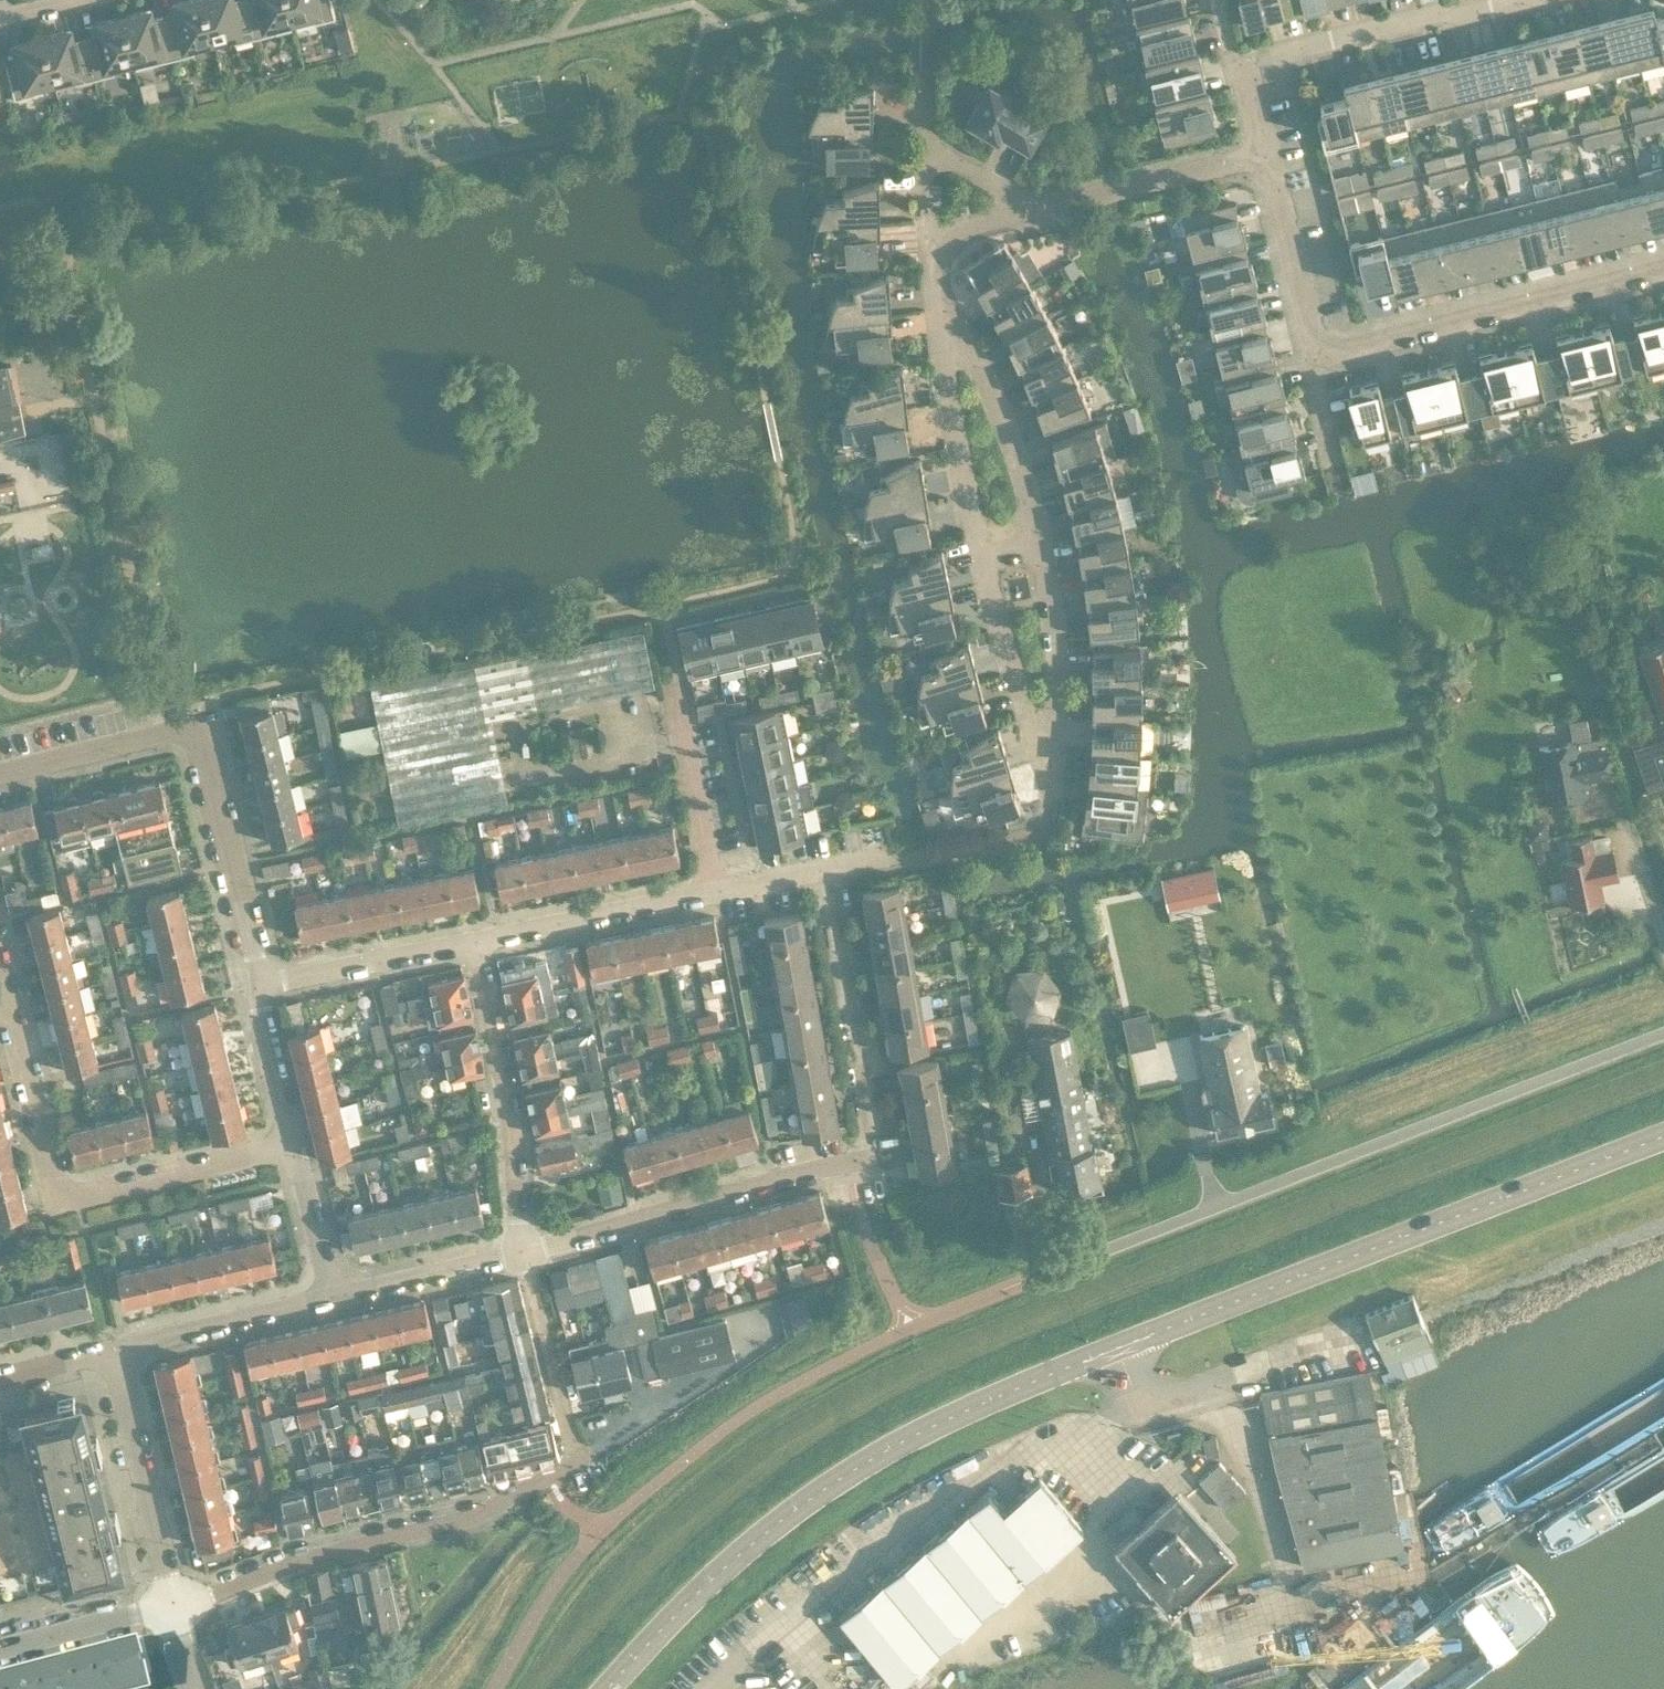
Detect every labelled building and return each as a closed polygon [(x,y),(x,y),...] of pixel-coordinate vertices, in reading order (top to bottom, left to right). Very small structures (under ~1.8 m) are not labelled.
[(175,58),(194,53),(192,45),(212,40),(202,0),(186,0),(173,3),(176,13),(164,16),(175,58)] [(212,40),(233,35),(235,42),(254,37),(245,0),(202,0),(212,40)] [(287,0),(245,0),(254,37),(274,32),(272,25),(292,20),(287,0)] [(292,20),(312,14),(314,22),(335,17),(330,0),(287,0),(292,20)] [(1135,29),(1186,16),(1185,15),(1182,0),(1117,0),(1121,3),(1129,3),(1135,29)] [(1284,13),(1280,0),(1239,0),(1245,23),(1284,13)] [(1284,13),(1316,5),(1314,0),(1280,0),(1284,13)] [(1663,61),(1663,56),(1654,18),(1655,17),(1653,7),(1626,14),(1639,67),(1663,61)] [(150,9),(122,16),(133,60),(153,55),(155,63),(175,58),(164,16),(152,19),(150,9)] [(1186,16),(1135,29),(1145,68),(1195,55),(1195,54),(1191,36),(1194,35),(1188,14),(1185,15),(1186,16)] [(1626,14),(1600,20),(1614,74),(1639,67),(1626,14)] [(1655,17),(1654,18),(1663,56),(1663,15),(1655,17)] [(84,36),(95,78),(114,73),(112,65),(133,60),(122,16),(94,23),(96,33),(84,36)] [(1588,80),(1614,74),(1600,20),(1575,27),(1588,80)] [(1575,27),(1549,33),(1562,87),(1588,80),(1575,27)] [(42,37),(53,80),(73,75),(75,83),(95,78),(84,36),(72,39),(70,29),(42,37)] [(1537,93),(1562,87),(1549,33),(1523,40),(1537,93)] [(53,80),(42,37),(14,44),(16,53),(4,56),(14,98),(35,93),(33,85),(53,80)] [(1523,40),(1498,46),(1511,100),(1537,93),(1523,40)] [(1485,106),(1511,100),(1498,46),(1472,53),(1485,106)] [(1195,55),(1145,68),(1154,106),(1205,94),(1205,92),(1200,75),(1203,74),(1198,53),(1195,54),(1195,55)] [(1472,53),(1446,59),(1460,112),(1485,106),(1472,53)] [(1434,119),(1460,112),(1446,59),(1420,66),(1434,119)] [(1420,66),(1395,72),(1408,125),(1434,119),(1420,66)] [(1382,132),(1408,125),(1395,72),(1369,79),(1382,132)] [(1342,85),(1345,96),(1346,95),(1357,138),(1382,132),(1369,79),(1342,85)] [(185,94),(196,91),(193,81),(183,83),(185,94)] [(1045,144),(1055,127),(1045,122),(1046,119),(988,84),(987,87),(979,89),(975,95),(977,103),(966,121),(995,138),(999,131),(1029,149),(1035,138),(1045,144)] [(809,125),(808,130),(813,129),(867,127),(867,115),(872,115),(873,85),(836,94),(837,103),(819,104),(816,108),(814,112),(812,116),(810,120),(809,125)] [(1205,94),(1154,106),(1164,146),(1218,132),(1217,130),(1214,131),(1210,113),(1213,113),(1208,91),(1205,92),(1205,94)] [(1358,140),(1357,138),(1346,95),(1345,96),(1319,102),(1323,117),(1317,119),(1324,148),(1358,140)] [(1651,113),(1663,110),(1663,100),(1649,103),(1651,113)] [(115,112),(115,111),(113,102),(103,105),(105,114),(115,112)] [(1651,113),(1649,103),(1629,108),(1632,118),(1651,113)] [(64,123),(65,124),(75,121),(76,120),(73,109),(61,112),(64,123)] [(1616,112),(1597,116),(1600,126),(1619,121),(1616,112)] [(55,114),(52,120),(53,124),(62,122),(60,113),(55,114)] [(1600,126),(1597,116),(1578,121),(1580,131),(1600,126)] [(1653,120),(1655,130),(1663,127),(1663,117),(1653,120)] [(1655,130),(1653,120),(1633,125),(1636,134),(1655,130)] [(1565,124),(1546,129),(1548,139),(1568,134),(1565,124)] [(813,129),(814,153),(825,153),(826,166),(868,165),(867,127),(813,129)] [(1621,128),(1601,133),(1604,143),(1623,138),(1621,128)] [(1548,139),(1546,129),(1526,134),(1529,144),(1548,139)] [(1604,143),(1601,133),(1582,138),(1584,147),(1604,143)] [(1514,137),(1494,142),(1497,152),(1516,147),(1514,137)] [(1569,141),(1550,146),(1552,156),(1572,151),(1569,141)] [(1497,152),(1494,142),(1475,147),(1478,157),(1497,152)] [(1552,156),(1550,146),(1531,151),(1533,160),(1552,156)] [(1462,150),(1443,155),(1445,165),(1465,160),(1462,150)] [(1518,154),(1498,159),(1501,168),(1520,164),(1518,154)] [(1445,165),(1443,155),(1424,160),(1426,170),(1445,165)] [(1501,168),(1498,159),(1479,163),(1482,173),(1501,168)] [(1411,163),(1391,168),(1394,178),(1413,173),(1411,163)] [(1663,223),(1663,166),(1638,173),(1640,182),(1641,181),(1652,226),(1663,223)] [(1466,167),(1447,172),(1449,181),(1469,177),(1466,167)] [(1394,178),(1391,168),(1372,173),(1375,183),(1394,178)] [(1365,171),(1333,179),(1332,179),(1335,193),(1368,185),(1365,171)] [(1449,181),(1447,172),(1428,176),(1430,186),(1449,181)] [(816,222),(815,227),(820,227),(820,226),(875,222),(874,210),(879,209),(878,179),(842,190),(843,199),(825,201),(823,205),(821,209),(819,213),(817,218),(816,222)] [(1601,239),(1626,232),(1615,188),(1616,188),(1614,179),(1587,185),(1601,239)] [(1415,180),(1396,184),(1398,194),(1417,189),(1415,180)] [(1640,182),(1616,188),(1615,188),(1626,232),(1652,226),(1641,181),(1640,182)] [(1398,194),(1396,184),(1376,189),(1379,199),(1398,194)] [(1587,185),(1561,192),(1575,245),(1601,239),(1587,185)] [(1340,213),(1342,213),(1373,205),(1370,191),(1337,199),(1340,213)] [(1538,207),(1549,252),(1575,245),(1561,192),(1535,199),(1537,208),(1538,207)] [(1535,199),(1511,205),(1513,214),(1512,214),(1523,258),(1549,252),(1538,207),(1537,208),(1535,199)] [(1186,233),(1192,255),(1242,242),(1243,244),(1246,243),(1241,222),(1238,223),(1233,205),(1236,205),(1235,202),(1182,215),(1182,216),(1176,217),(1174,221),(1177,232),(1181,235),(1186,233)] [(1511,205),(1484,211),(1498,265),(1523,258),(1512,214),(1513,214),(1511,205)] [(1472,271),(1498,265),(1484,211),(1459,218),(1472,271)] [(1459,218),(1433,224),(1446,278),(1472,271),(1459,218)] [(1129,232),(1139,229),(1137,219),(1127,221),(1129,232)] [(820,226),(820,227),(822,250),(834,249),(835,263),(877,259),(875,222),(820,226)] [(1407,231),(1421,284),(1446,278),(1433,224),(1407,231)] [(1075,231),(1063,233),(1064,241),(1076,239),(1075,231)] [(1421,284),(1407,231),(1382,237),(1381,237),(1392,280),(1391,281),(1394,291),(1421,284)] [(1366,287),(1391,281),(1392,280),(1381,237),(1382,237),(1382,236),(1348,244),(1355,273),(1362,272),(1366,287)] [(989,307),(1029,283),(1021,268),(1004,241),(964,266),(982,294),(980,296),(987,309),(989,307)] [(1192,255),(1202,294),(1252,281),(1253,282),(1256,282),(1250,261),(1247,261),(1243,244),(1242,242),(1192,255)] [(827,323),(832,323),(832,322),(886,316),(885,304),(890,303),(888,273),(845,288),(847,295),(836,297),(834,301),(832,305),(830,310),(829,314),(828,319),(827,323)] [(1257,300),(1253,282),(1252,281),(1202,294),(1211,332),(1262,320),(1262,321),(1265,320),(1260,299),(1257,300)] [(989,307),(998,323),(996,324),(1003,338),(1005,336),(1046,314),(1038,299),(1029,283),(989,307)] [(1626,342),(1634,372),(1644,369),(1644,370),(1663,365),(1663,330),(1659,311),(1646,315),(1645,312),(1632,315),(1638,339),(1626,342)] [(1005,336),(1013,353),(1011,354),(1018,367),(1020,366),(1019,366),(1062,346),(1054,330),(1046,314),(1005,336)] [(832,322),(832,323),(835,346),(847,345),(848,358),(891,353),(886,316),(832,322)] [(1272,359),(1272,360),(1275,359),(1270,338),(1267,338),(1262,321),(1262,320),(1211,332),(1221,371),(1272,359)] [(1595,327),(1582,331),(1595,382),(1620,376),(1620,375),(1634,372),(1626,342),(1624,334),(1612,337),(1608,321),(1595,324),(1595,327)] [(1561,358),(1549,361),(1556,391),(1566,389),(1595,382),(1582,331),(1569,334),(1568,331),(1555,334),(1561,358)] [(1518,347),(1505,350),(1518,401),(1542,395),(1556,391),(1549,361),(1537,364),(1531,340),(1518,344),(1518,347)] [(1031,398),(1033,397),(1033,396),(1076,378),(1069,361),(1062,346),(1019,366),(1020,366),(1027,383),(1025,384),(1031,398)] [(1488,409),(1518,401),(1505,350),(1491,353),(1491,350),(1478,354),(1482,370),(1470,373),(1479,411),(1488,408),(1488,409)] [(1276,377),(1272,360),(1272,359),(1221,371),(1231,410),(1281,397),(1282,398),(1285,398),(1279,377),(1276,377)] [(1441,366),(1428,369),(1441,421),(1464,415),(1464,414),(1479,411),(1470,373),(1458,376),(1454,360),(1441,363),(1441,366)] [(23,431),(20,412),(10,365),(0,367),(0,435),(23,431)] [(843,419),(848,418),(902,409),(900,397),(905,396),(902,366),(860,383),(862,391),(851,392),(849,397),(847,401),(846,406),(845,410),(844,415),(843,419)] [(1410,428),(1441,421),(1428,369),(1414,373),(1414,370),(1400,373),(1404,389),(1392,392),(1394,400),(1402,430),(1410,428)] [(1180,374),(1182,381),(1197,377),(1195,370),(1180,374)] [(1089,411),(1083,394),(1076,378),(1033,396),(1033,397),(1040,414),(1038,414),(1043,428),(1068,419),(1089,411)] [(1386,434),(1402,430),(1394,400),(1382,403),(1376,379),(1363,383),(1364,385),(1351,389),(1351,388),(1350,388),(1349,389),(1349,390),(1350,390),(1358,423),(1357,423),(1355,424),(1354,425),(1353,426),(1353,428),(1352,429),(1352,431),(1352,433),(1353,434),(1354,435),(1355,437),(1356,438),(1358,438),(1359,439),(1361,439),(1362,439),(1363,440),(1386,434)] [(1291,436),(1291,437),(1294,436),(1289,415),(1286,416),(1282,398),(1281,397),(1231,410),(1240,448),(1291,436)] [(1137,402),(1125,406),(1131,429),(1143,426),(1137,402)] [(848,418),(852,442),(864,440),(866,453),(908,446),(902,409),(848,418)] [(1089,411),(1068,419),(1071,426),(1078,423),(1092,419),(1089,411)] [(1061,473),(1106,460),(1116,457),(1111,440),(1105,422),(1081,431),(1055,439),(1050,441),(1057,460),(1054,461),(1059,475),(1061,474),(1061,473)] [(1071,426),(1052,433),(1055,439),(1081,431),(1078,423),(1071,426)] [(1296,454),(1291,437),(1291,436),(1240,448),(1247,474),(1240,479),(1237,486),(1239,494),(1245,499),(1253,500),(1290,491),(1287,479),(1304,475),(1299,454),(1296,454)] [(846,452),(835,454),(837,468),(849,466),(846,452)] [(869,512),(922,501),(919,489),(924,488),(920,458),(879,477),(881,485),(870,487),(868,491),(867,496),(866,500),(865,505),(864,510),(864,514),(869,513),(869,512)] [(1061,473),(1061,474),(1066,492),(1064,492),(1067,507),(1070,506),(1070,505),(1115,494),(1111,477),(1106,460),(1061,473)] [(877,461),(860,465),(862,476),(879,472),(877,461)] [(1149,470),(1145,476),(1148,482),(1154,482),(1158,476),(1155,470),(1149,470)] [(1372,470),(1351,475),(1356,492),(1377,487),(1372,470)] [(1070,505),(1070,506),(1074,524),(1072,524),(1075,539),(1077,539),(1077,538),(1123,528),(1119,511),(1115,494),(1070,505)] [(869,512),(869,513),(874,536),(885,534),(888,547),(930,538),(922,501),(869,512)] [(1081,572),(1083,571),(1083,570),(1130,562),(1127,545),(1123,528),(1077,538),(1077,539),(1081,556),(1079,557),(1081,572)] [(889,604),(888,608),(894,607),(893,606),(946,592),(943,581),(948,579),(942,550),(908,567),(911,576),(893,581),(892,585),(891,590),(890,594),(889,599),(889,604)] [(1088,603),(1135,597),(1134,591),(1132,580),(1130,562),(1083,570),(1083,571),(1086,589),(1084,590),(1086,604),(1088,604),(1088,603)] [(893,606),(894,607),(900,630),(911,627),(914,640),(955,629),(946,592),(893,606)] [(1088,603),(1088,604),(1090,622),(1088,622),(1089,637),(1139,633),(1137,615),(1135,597),(1088,603)] [(802,598),(784,602),(796,653),(823,647),(811,599),(803,601),(802,598)] [(759,612),(770,659),(796,653),(784,602),(765,607),(766,610),(759,612)] [(732,614),(744,665),(770,659),(759,612),(751,613),(751,610),(732,614)] [(707,624),(718,671),(744,665),(732,614),(714,619),(715,622),(707,624)] [(718,671),(707,624),(700,625),(699,622),(677,627),(681,646),(684,646),(692,678),(718,671)] [(370,685),(398,824),(508,802),(492,719),(655,686),(643,629),(370,685)] [(917,701),(922,699),(922,698),(974,682),(970,671),(975,669),(968,639),(929,662),(932,669),(921,673),(920,677),(919,682),(918,687),(917,691),(917,696),(917,701)] [(1639,647),(1661,715),(1663,714),(1663,639),(1639,647)] [(1092,686),(1094,686),(1094,685),(1141,684),(1140,667),(1140,649),(1093,651),(1094,671),(1091,671),(1092,686)] [(922,698),(922,699),(929,722),(940,718),(944,731),(985,718),(974,682),(922,698)] [(1092,719),(1094,719),(1094,718),(1141,720),(1141,702),(1141,684),(1094,685),(1094,686),(1094,704),(1092,704),(1092,719)] [(318,687),(301,691),(303,699),(320,694),(318,687)] [(814,701),(834,697),(832,687),(812,691),(814,701)] [(797,688),(777,692),(780,702),(799,698),(797,688)] [(780,702),(777,692),(758,696),(760,706),(780,702)] [(269,696),(238,703),(241,715),(241,716),(272,708),(269,696)] [(311,698),(315,713),(325,711),(322,696),(311,698)] [(816,711),(836,707),(834,697),(814,701),(816,711)] [(745,698),(726,702),(725,702),(727,713),(747,709),(745,698)] [(725,702),(726,702),(725,699),(697,704),(699,718),(727,713),(725,702)] [(241,716),(248,742),(278,734),(272,708),(241,716)] [(741,743),(788,733),(783,708),(729,719),(730,728),(732,728),(738,727),(741,743)] [(1090,752),(1092,753),(1093,752),(1139,755),(1140,737),(1141,720),(1094,718),(1094,719),(1093,738),(1091,738),(1090,752)] [(1586,718),(1570,721),(1573,739),(1589,737),(1586,718)] [(950,792),(955,790),(955,789),(1006,771),(1002,759),(1007,757),(998,728),(968,748),(960,753),(963,760),(953,764),(951,769),(951,775),(950,780),(950,786),(950,792)] [(579,743),(576,730),(561,733),(564,746),(579,743)] [(319,735),(322,750),(333,748),(330,733),(319,735)] [(737,761),(739,769),(793,758),(788,733),(741,743),(744,759),(739,761),(737,761)] [(254,766),(284,759),(278,734),(248,742),(254,766)] [(1538,747),(1549,802),(1585,795),(1582,780),(1611,774),(1603,735),(1538,747)] [(965,736),(956,739),(960,753),(968,748),(965,736)] [(1645,785),(1663,778),(1663,777),(1657,755),(1663,753),(1663,737),(1633,747),(1634,751),(1645,785)] [(828,742),(824,752),(844,748),(838,740),(828,742)] [(336,762),(333,748),(322,750),(325,764),(336,762)] [(844,748),(824,752),(831,759),(841,757),(844,748)] [(1087,785),(1090,786),(1090,785),(1136,790),(1138,772),(1139,755),(1093,752),(1092,753),(1091,771),(1089,771),(1087,785)] [(748,777),(751,793),(790,784),(790,785),(798,784),(793,758),(739,769),(741,777),(742,777),(748,777)] [(260,791),(291,784),(284,759),(254,766),(260,791)] [(955,789),(955,790),(963,812),(974,808),(979,821),(1019,806),(1006,771),(955,789)] [(160,780),(107,793),(115,825),(129,884),(182,870),(160,780)] [(266,816),(297,809),(291,784),(260,791),(266,816)] [(329,786),(332,801),(343,798),(340,784),(329,786)] [(748,811),(749,819),(795,809),(795,808),(790,785),(790,784),(751,793),(754,808),(749,810),(748,811)] [(1149,791),(1136,790),(1090,785),(1090,786),(1088,804),(1085,804),(1081,833),(1142,842),(1149,791)] [(638,788),(641,803),(651,801),(648,786),(638,788)] [(630,805),(641,803),(638,788),(627,790),(630,805)] [(82,800),(92,842),(93,844),(103,842),(100,829),(115,825),(107,793),(106,794),(101,789),(94,791),(92,797),(82,800)] [(838,791),(835,801),(855,797),(848,789),(838,791)] [(55,851),(92,842),(82,800),(80,800),(75,796),(68,798),(66,804),(55,806),(56,808),(45,810),(55,851)] [(587,798),(590,813),(600,811),(597,796),(587,798)] [(855,797),(835,801),(841,809),(851,806),(855,797)] [(343,798),(332,801),(337,822),(347,820),(343,798)] [(580,815),(590,813),(587,798),(577,800),(580,815)] [(4,805),(12,836),(38,829),(31,799),(4,805)] [(15,847),(12,836),(4,805),(0,806),(0,850),(15,847)] [(537,809),(540,823),(550,821),(547,807),(537,809)] [(803,807),(795,808),(795,809),(749,819),(751,827),(752,826),(758,826),(761,843),(808,833),(803,807)] [(297,809),(266,816),(273,842),(303,835),(297,809)] [(540,823),(537,809),(527,811),(530,826),(540,823)] [(488,834),(499,832),(496,817),(486,819),(488,834)] [(1540,820),(1530,822),(1533,838),(1548,835),(1546,825),(1540,820)] [(456,840),(467,838),(464,824),(454,825),(456,840)] [(941,825),(928,830),(931,839),(945,834),(941,825)] [(673,826),(647,832),(653,865),(679,860),(673,826)] [(413,834),(416,849),(426,847),(423,832),(413,834)] [(628,870),(653,865),(647,832),(621,837),(628,870)] [(1570,906),(1603,899),(1599,882),(1619,878),(1613,850),(1611,850),(1608,833),(1571,840),(1574,858),(1561,860),(1570,906)] [(405,851),(416,849),(413,834),(402,836),(405,851)] [(603,875),(628,870),(621,837),(596,842),(603,875)] [(1546,839),(1534,842),(1537,857),(1550,853),(1546,839)] [(491,841),(483,842),(488,864),(495,862),(491,841)] [(362,844),(366,859),(376,857),(373,842),(362,844)] [(578,880),(603,875),(596,842),(571,847),(578,880)] [(355,861),(366,859),(362,844),(352,847),(355,861)] [(553,885),(578,880),(571,847),(546,852),(553,885)] [(521,857),(527,891),(553,885),(546,852),(521,857)] [(322,853),(312,855),(315,870),(325,867),(322,853)] [(305,872),(315,870),(312,855),(302,857),(305,872)] [(501,896),(527,891),(521,857),(495,863),(501,896)] [(473,867),(447,872),(454,906),(480,900),(473,867)] [(1218,889),(1213,867),(1161,879),(1165,900),(1181,897),(1178,886),(1200,881),(1202,892),(1218,889)] [(67,899),(80,896),(73,870),(60,873),(67,899)] [(454,906),(447,872),(422,877),(429,911),(454,906)] [(113,873),(100,876),(104,890),(116,887),(113,873)] [(91,893),(104,890),(100,876),(88,879),(91,893)] [(422,877),(397,882),(403,916),(429,911),(422,877)] [(10,913),(29,908),(26,898),(22,879),(15,881),(17,889),(5,892),(10,913)] [(403,916),(397,882),(371,888),(378,921),(403,916)] [(941,885),(944,904),(955,902),(951,883),(941,885)] [(867,918),(905,912),(900,884),(862,890),(867,918)] [(371,888),(346,893),(353,926),(378,921),(371,888)] [(146,898),(153,923),(186,915),(180,889),(146,898)] [(26,898),(29,908),(59,901),(56,891),(26,898)] [(346,893),(321,898),(328,931),(353,926),(346,893)] [(302,937),(328,931),(321,898),(295,903),(302,937)] [(958,921),(955,902),(944,904),(948,923),(958,921)] [(35,942),(66,934),(59,908),(29,915),(35,942)] [(87,914),(90,928),(101,925),(97,911),(87,914)] [(769,947),(806,940),(801,912),(764,919),(769,947)] [(867,918),(872,945),(909,939),(905,912),(867,918)] [(186,915),(153,923),(159,948),(192,940),(186,915)] [(688,921),(694,954),(720,949),(714,916),(688,921)] [(108,924),(110,934),(125,930),(122,920),(108,924)] [(688,921),(662,926),(669,959),(694,954),(688,921)] [(101,925),(90,928),(94,942),(105,940),(101,925)] [(644,964),(669,959),(662,926),(637,931),(644,964)] [(127,941),(125,930),(110,934),(113,944),(127,941)] [(637,931),(612,936),(619,970),(644,964),(637,931)] [(729,934),(733,953),(743,951),(739,932),(729,934)] [(72,960),(66,934),(35,942),(42,967),(72,960)] [(593,975),(619,970),(612,936),(586,942),(593,975)] [(951,939),(954,958),(964,957),(961,938),(951,939)] [(909,939),(872,945),(877,972),(914,966),(909,939)] [(159,948),(165,973),(198,965),(192,940),(159,948)] [(806,940),(769,947),(774,974),(811,967),(806,940)] [(577,946),(566,948),(573,980),(584,978),(577,946)] [(747,970),(743,951),(733,953),(737,972),(747,970)] [(502,981),(507,1002),(551,992),(551,993),(554,992),(546,960),(525,965),(524,957),(513,959),(515,967),(504,970),(507,980),(502,981)] [(968,976),(964,957),(954,958),(957,977),(968,976)] [(48,993),(79,986),(72,960),(42,967),(48,993)] [(100,965),(103,980),(114,977),(110,962),(100,965)] [(205,991),(198,965),(165,973),(172,999),(205,991)] [(882,999),(919,993),(914,966),(877,972),(882,999)] [(1016,966),(1013,1011),(1057,1013),(1059,968),(1016,966)] [(811,967),(774,974),(778,1001),(816,994),(811,967)] [(120,974),(123,984),(137,980),(135,970),(120,974)] [(407,1009),(469,995),(464,974),(428,982),(431,992),(408,997),(410,1008),(407,1008),(407,1009)] [(118,991),(114,977),(103,980),(107,994),(118,991)] [(140,990),(137,980),(123,984),(125,994),(140,990)] [(387,1013),(401,1010),(394,984),(381,987),(387,1013)] [(54,1019),(85,1011),(79,986),(48,993),(54,1019)] [(740,988),(743,1007),(754,1005),(750,986),(740,988)] [(551,992),(507,1002),(511,1023),(558,1013),(554,992),(551,993),(551,992)] [(960,993),(964,1012),(974,1011),(970,992),(960,993)] [(886,1026),(924,1020),(919,993),(882,999),(886,1026)] [(816,994),(778,1001),(783,1028),(820,1021),(816,994)] [(473,1016),(469,995),(407,1009),(410,1021),(428,1017),(428,1014),(435,1012),(438,1024),(473,1016)] [(289,1033),(296,1059),(326,1051),(320,1026),(305,1029),(298,1000),(285,1003),(292,1032),(289,1033)] [(188,1038),(221,1030),(215,1004),(182,1012),(188,1038)] [(757,1024),(754,1005),(743,1007),(747,1026),(757,1024)] [(1131,1047),(1158,1041),(1151,1008),(1123,1014),(1131,1047)] [(395,1024),(409,1021),(406,1009),(392,1012),(395,1024)] [(61,1045),(91,1037),(85,1011),(54,1019),(61,1045)] [(977,1030),(974,1011),(964,1012),(967,1031),(977,1030)] [(717,1013),(707,1015),(710,1030),(720,1028),(717,1013)] [(112,1017),(116,1031),(127,1028),(123,1014),(112,1017)] [(710,1030),(707,1015),(696,1017),(699,1032),(710,1030)] [(929,1047),(924,1020),(886,1026),(891,1054),(929,1047)] [(820,1021),(783,1028),(788,1055),(825,1048),(820,1021)] [(361,1043),(374,1040),(385,1037),(381,1022),(371,1025),(372,1030),(358,1033),(361,1043)] [(667,1025),(656,1027),(659,1042),(670,1040),(667,1025)] [(1209,1082),(1205,1083),(1200,1091),(1202,1099),(1209,1104),(1211,1104),(1217,1132),(1217,1133),(1218,1133),(1218,1132),(1271,1121),(1272,1121),(1272,1119),(1271,1119),(1265,1090),(1256,1092),(1243,1025),(1199,1035),(1209,1082)] [(659,1042),(656,1027),(646,1029),(649,1044),(659,1042)] [(130,1043),(127,1028),(116,1031),(119,1046),(130,1043)] [(401,1068),(402,1068),(481,1050),(476,1029),(441,1036),(443,1049),(433,1052),(432,1049),(419,1051),(420,1053),(405,1056),(403,1048),(411,1046),(409,1037),(395,1040),(399,1057),(401,1068)] [(514,1036),(519,1057),(563,1047),(593,1041),(591,1032),(562,1039),(562,1040),(553,1042),(550,1029),(514,1036)] [(221,1030),(188,1038),(194,1063),(227,1055),(221,1030)] [(1027,1038),(1039,1100),(1050,1154),(1046,1155),(1051,1179),(1057,1178),(1059,1190),(1078,1187),(1080,1193),(1102,1189),(1093,1146),(1091,1147),(1070,1030),(1027,1038)] [(631,1033),(621,1036),(624,1050),(634,1048),(631,1033)] [(91,1037),(61,1045),(67,1071),(98,1064),(91,1037)] [(139,1050),(154,1047),(151,1037),(136,1040),(139,1050)] [(385,1037),(374,1040),(378,1054),(388,1051),(385,1037)] [(708,1056),(718,1053),(713,1039),(703,1042),(708,1056)] [(750,1042),(754,1061),(764,1059),(760,1040),(750,1042)] [(563,1047),(519,1057),(523,1078),(559,1070),(556,1057),(565,1055),(566,1058),(583,1055),(586,1071),(601,1067),(596,1041),(563,1047)] [(1265,1045),(1269,1065),(1285,1061),(1281,1041),(1265,1045)] [(688,1045),(678,1048),(683,1062),(693,1059),(688,1045)] [(156,1057),(154,1047),(139,1050),(141,1061),(156,1057)] [(673,1065),(683,1062),(678,1048),(668,1051),(673,1065)] [(825,1048),(788,1055),(793,1082),(830,1075),(825,1048)] [(481,1050),(402,1068),(400,1068),(407,1097),(421,1094),(416,1076),(448,1069),(450,1079),(486,1071),(481,1050)] [(333,1076),(326,1051),(296,1059),(302,1084),(333,1076)] [(227,1055),(194,1063),(200,1088),(233,1080),(227,1055)] [(628,1060),(633,1075),(643,1072),(638,1057),(628,1060)] [(768,1078),(764,1059),(754,1061),(758,1080),(768,1078)] [(905,1093),(942,1087),(937,1059),(900,1066),(905,1093)] [(622,1078),(633,1075),(628,1060),(618,1063),(622,1078)] [(972,1062),(976,1081),(986,1079),(983,1060),(972,1062)] [(108,1068),(111,1079),(138,1072),(135,1061),(108,1068)] [(86,1085),(111,1079),(108,1068),(83,1074),(86,1085)] [(383,1075),(386,1090),(397,1087),(394,1073),(383,1075)] [(835,1102),(830,1075),(793,1082),(798,1109),(835,1102)] [(302,1084),(308,1109),(339,1102),(333,1076),(302,1084)] [(989,1098),(986,1079),(976,1081),(979,1100),(989,1098)] [(233,1080),(200,1088),(207,1113),(240,1105),(233,1080)] [(531,1112),(605,1096),(603,1086),(574,1093),(574,1095),(565,1097),(562,1083),(526,1091),(531,1112)] [(149,1090),(151,1100),(166,1097),(164,1087),(149,1090)] [(401,1102),(397,1087),(386,1090),(390,1104),(401,1102)] [(942,1087),(905,1093),(910,1120),(947,1114),(942,1087)] [(761,1095),(764,1114),(775,1112),(771,1093),(761,1095)] [(592,1108),(596,1128),(611,1125),(605,1096),(531,1112),(535,1133),(571,1125),(568,1113),(592,1108)] [(169,1107),(166,1097),(151,1100),(154,1111),(169,1107)] [(308,1109),(314,1134),(345,1127),(339,1102),(308,1109)] [(835,1102),(798,1109),(803,1136),(840,1130),(835,1102)] [(246,1130),(240,1105),(207,1113),(213,1138),(246,1130)] [(723,1115),(733,1148),(758,1140),(749,1108),(723,1115)] [(146,1109),(120,1116),(128,1146),(154,1140),(146,1109)] [(775,1112),(764,1114),(768,1133),(778,1131),(775,1112)] [(947,1114),(910,1120),(915,1147),(952,1141),(947,1114)] [(974,1137),(985,1135),(995,1133),(992,1114),(982,1116),(984,1125),(973,1127),(974,1137)] [(723,1115),(699,1122),(708,1155),(733,1148),(723,1115)] [(102,1153),(128,1146),(120,1116),(94,1122),(102,1153)] [(75,1159),(102,1153),(94,1122),(68,1129),(75,1159)] [(699,1122),(674,1129),(683,1162),(708,1155),(699,1122)] [(410,1138),(406,1123),(395,1125),(399,1141),(410,1138)] [(611,1125),(596,1128),(597,1131),(538,1144),(539,1149),(543,1171),(577,1163),(583,1162),(581,1152),(615,1145),(611,1125)] [(351,1152),(345,1127),(314,1134),(321,1160),(351,1152)] [(674,1129),(649,1136),(659,1169),(683,1162),(674,1129)] [(449,1136),(451,1147),(466,1143),(463,1133),(449,1136)] [(995,1133),(985,1135),(989,1154),(999,1152),(995,1133)] [(14,1160),(8,1134),(0,1136),(0,1163),(14,1160)] [(633,1176),(659,1169),(649,1136),(624,1144),(633,1176)] [(178,1147),(176,1137),(161,1141),(164,1151),(178,1147)] [(957,1169),(952,1141),(915,1147),(920,1175),(957,1169)] [(427,1142),(413,1145),(416,1156),(430,1153),(427,1142)] [(416,1156),(413,1145),(398,1149),(401,1160),(416,1156)] [(377,1154),(363,1158),(365,1169),(380,1165),(377,1154)] [(365,1169),(363,1158),(348,1162),(351,1172),(365,1169)] [(21,1186),(14,1160),(0,1163),(0,1191),(21,1186)] [(999,1198),(1031,1192),(1026,1163),(1007,1166),(994,1169),(999,1198)] [(618,1181),(600,1185),(603,1200),(621,1197),(618,1181)] [(21,1186),(0,1191),(0,1219),(27,1212),(21,1186)] [(451,1193),(458,1224),(483,1218),(476,1187),(451,1193)] [(793,1198),(803,1230),(829,1223),(819,1190),(793,1198)] [(451,1193),(425,1199),(432,1230),(458,1224),(451,1193)] [(234,1199),(236,1210),(251,1206),(248,1196),(234,1199)] [(803,1230),(793,1198),(769,1205),(778,1238),(803,1230)] [(222,1213),(236,1210),(234,1199),(219,1202),(222,1213)] [(432,1230),(425,1199),(400,1205),(407,1235),(432,1230)] [(400,1205),(375,1211),(382,1241),(407,1235),(400,1205)] [(778,1238),(769,1205),(744,1212),(754,1245),(778,1238)] [(183,1211),(185,1221),(200,1218),(197,1207),(183,1211)] [(171,1225),(185,1221),(183,1211),(168,1214),(171,1225)] [(356,1248),(382,1241),(375,1211),(349,1217),(356,1248)] [(754,1245),(744,1212),(720,1219),(729,1252),(754,1245)] [(133,1223),(135,1233),(150,1230),(147,1219),(133,1223)] [(729,1252),(720,1219),(695,1226),(704,1259),(729,1252)] [(120,1237),(135,1233),(133,1223),(118,1226),(120,1237)] [(670,1233),(680,1266),(704,1259),(695,1226),(670,1233)] [(680,1266),(670,1233),(645,1240),(654,1273),(680,1266)] [(243,1242),(250,1273),(276,1266),(269,1236),(243,1242)] [(68,1252),(77,1250),(74,1237),(64,1240),(68,1252)] [(250,1273),(243,1242),(218,1248),(225,1279),(250,1273)] [(225,1279),(218,1248),(193,1254),(200,1284),(225,1279)] [(596,1261),(603,1285),(623,1279),(627,1266),(622,1249),(595,1257),(596,1261)] [(10,1253),(13,1262),(26,1259),(23,1250),(10,1253)] [(77,1250),(68,1252),(71,1265),(80,1263),(77,1250)] [(0,1255),(0,1266),(13,1262),(10,1253),(0,1255)] [(200,1284),(193,1254),(168,1260),(175,1290),(200,1284)] [(143,1266),(150,1296),(175,1290),(168,1260),(143,1266)] [(572,1293),(603,1285),(596,1261),(566,1268),(571,1291),(572,1293)] [(822,1261),(812,1264),(816,1278),(826,1275),(822,1261)] [(835,1263),(830,1265),(834,1273),(839,1270),(835,1263)] [(806,1281),(816,1278),(812,1264),(802,1266),(806,1281)] [(150,1296),(143,1266),(117,1272),(124,1303),(150,1296)] [(571,1291),(566,1268),(550,1272),(556,1295),(571,1291)] [(773,1275),(763,1278),(767,1292),(777,1289),(773,1275)] [(757,1295),(767,1292),(763,1278),(753,1280),(757,1295)] [(485,1296),(489,1309),(524,1301),(518,1279),(472,1290),(475,1299),(485,1296)] [(84,1280),(45,1290),(53,1320),(92,1310),(84,1280)] [(724,1289),(714,1292),(718,1307),(728,1304),(724,1289)] [(15,1329),(53,1320),(45,1290),(8,1299),(15,1329)] [(718,1307),(714,1292),(704,1295),(708,1310),(718,1307)] [(1424,1323),(1412,1294),(1365,1314),(1377,1343),(1378,1342),(1388,1368),(1378,1372),(1382,1381),(1393,1376),(1438,1358),(1424,1323)] [(15,1329),(8,1299),(0,1301),(0,1333),(15,1329)] [(683,1317),(693,1314),(689,1299),(679,1302),(683,1317)] [(424,1300),(398,1306),(405,1335),(431,1329),(424,1300)] [(529,1323),(524,1301),(489,1309),(492,1322),(481,1325),(483,1334),(529,1323)] [(438,1321),(451,1318),(447,1305),(435,1308),(438,1321)] [(379,1341),(405,1335),(398,1306),(373,1312),(379,1341)] [(638,1341),(659,1336),(652,1308),(611,1318),(613,1324),(614,1323),(619,1346),(622,1345),(638,1341)] [(354,1347),(379,1341),(373,1312),(347,1318),(354,1347)] [(328,1353),(354,1347),(347,1318),(321,1324),(328,1353)] [(441,1335),(454,1332),(451,1318),(438,1321),(441,1335)] [(726,1319),(659,1336),(638,1341),(646,1377),(735,1355),(726,1319)] [(534,1344),(529,1323),(483,1334),(485,1342),(496,1339),(499,1352),(534,1344)] [(608,1336),(589,1341),(600,1388),(631,1380),(622,1345),(619,1346),(614,1323),(613,1324),(606,1325),(608,1336)] [(303,1359),(328,1353),(321,1324),(296,1330),(303,1359)] [(277,1365),(303,1359),(296,1330),(270,1336),(277,1365)] [(251,1372),(277,1365),(270,1336),(244,1343),(251,1372)] [(580,1393),(600,1388),(589,1341),(569,1346),(580,1393)] [(494,1377),(540,1366),(534,1344),(499,1352),(502,1366),(474,1373),(477,1381),(481,1380),(494,1377)] [(224,1352),(228,1371),(239,1369),(234,1349),(224,1352)] [(448,1365),(459,1362),(456,1349),(445,1352),(448,1365)] [(162,1388),(162,1389),(196,1381),(190,1355),(156,1363),(157,1368),(156,1370),(158,1376),(159,1377),(160,1382),(159,1382),(160,1388),(162,1388)] [(426,1362),(412,1365),(414,1376),(428,1373),(426,1362)] [(414,1376),(412,1365),(398,1368),(401,1379),(414,1376)] [(545,1388),(540,1366),(494,1377),(496,1385),(507,1383),(510,1396),(545,1388)] [(239,1369),(228,1371),(233,1391),(244,1389),(239,1369)] [(1261,1393),(1263,1400),(1276,1462),(1305,1566),(1342,1558),(1345,1573),(1369,1568),(1366,1554),(1402,1546),(1368,1372),(1261,1393)] [(374,1374),(361,1377),(363,1388),(377,1385),(374,1374)] [(464,1375),(441,1381),(444,1394),(467,1389),(464,1375)] [(350,1391),(363,1388),(361,1377),(347,1380),(350,1391)] [(483,1389),(481,1380),(477,1381),(467,1384),(469,1392),(483,1389)] [(202,1407),(196,1381),(162,1389),(163,1394),(162,1396),(164,1402),(165,1403),(166,1407),(165,1408),(166,1414),(168,1413),(168,1415),(202,1407)] [(444,1394),(441,1381),(422,1385),(426,1399),(431,1422),(439,1420),(433,1397),(444,1394)] [(422,1385),(403,1390),(407,1403),(426,1399),(422,1385)] [(323,1386),(310,1389),(312,1400),(326,1397),(323,1386)] [(502,1411),(504,1420),(515,1417),(515,1418),(550,1410),(545,1388),(510,1396),(513,1409),(502,1411)] [(299,1403),(312,1400),(310,1389),(296,1393),(299,1403)] [(407,1403),(403,1390),(386,1394),(389,1408),(407,1403)] [(359,1411),(378,1406),(375,1392),(355,1397),(356,1401),(359,1411)] [(268,1396),(257,1398),(260,1412),(271,1410),(268,1396)] [(236,1403),(241,1423),(251,1421),(246,1401),(236,1403)] [(356,1401),(346,1403),(349,1416),(359,1413),(359,1411),(356,1401)] [(322,1405),(325,1420),(340,1417),(336,1402),(322,1405)] [(487,1402),(477,1404),(480,1416),(490,1414),(487,1402)] [(25,1417),(67,1584),(122,1570),(80,1403),(25,1417)] [(209,1433),(202,1407),(168,1415),(169,1420),(168,1422),(170,1428),(172,1429),(172,1433),(171,1434),(173,1440),(174,1439),(174,1441),(209,1433)] [(312,1407),(295,1411),(298,1422),(314,1418),(312,1407)] [(283,1437),(278,1416),(261,1420),(266,1441),(283,1437)] [(67,1584),(25,1417),(1,1423),(4,1434),(0,1435),(0,1601),(28,1593),(26,1584),(34,1582),(36,1592),(67,1584)] [(490,1475),(512,1470),(503,1434),(490,1438),(486,1419),(477,1421),(479,1429),(490,1475)] [(256,1440),(251,1421),(241,1423),(245,1443),(256,1440)] [(530,1440),(536,1464),(559,1458),(551,1423),(522,1430),(525,1441),(530,1440)] [(522,1430),(503,1434),(512,1470),(536,1464),(530,1440),(525,1441),(522,1430)] [(467,1445),(457,1447),(465,1482),(485,1477),(474,1431),(464,1433),(467,1445)] [(180,1467),(215,1459),(209,1433),(174,1441),(175,1446),(174,1447),(176,1454),(178,1455),(179,1459),(177,1459),(179,1466),(180,1465),(180,1467)] [(465,1482),(457,1447),(455,1436),(436,1440),(447,1486),(465,1482)] [(1203,1438),(1206,1456),(1219,1454),(1216,1436),(1203,1438)] [(417,1444),(420,1456),(428,1491),(447,1486),(436,1440),(417,1444)] [(372,1466),(381,1502),(401,1497),(388,1445),(376,1448),(380,1464),(372,1466)] [(409,1495),(428,1491),(420,1456),(410,1459),(407,1447),(398,1449),(409,1495)] [(248,1455),(253,1475),(263,1472),(259,1452),(248,1455)] [(363,1468),(353,1470),(363,1507),(381,1502),(372,1466),(369,1453),(360,1455),(363,1468)] [(221,1485),(215,1459),(180,1467),(181,1471),(180,1473),(182,1480),(184,1481),(185,1485),(183,1485),(185,1491),(186,1491),(186,1493),(221,1485)] [(341,1460),(331,1462),(343,1512),(363,1507),(353,1470),(344,1473),(341,1460)] [(1245,1489),(1219,1461),(1199,1479),(1225,1507),(1245,1489)] [(322,1517),(343,1512),(331,1462),(319,1465),(322,1478),(313,1481),(322,1517)] [(298,1479),(312,1475),(309,1464),(295,1468),(298,1479)] [(268,1492),(263,1472),(253,1475),(257,1494),(268,1492)] [(989,1491),(967,1510),(1025,1579),(1083,1530),(1040,1478),(1004,1508),(989,1491)] [(193,1519),(227,1510),(221,1485),(186,1493),(188,1497),(186,1499),(188,1505),(190,1507),(191,1511),(189,1511),(191,1517),(192,1517),(193,1519)] [(314,1519),(306,1487),(279,1493),(287,1526),(314,1519)] [(1113,1545),(1171,1610),(1235,1552),(1177,1487),(1113,1545)] [(233,1537),(227,1510),(193,1519),(194,1523),(193,1525),(194,1531),(196,1532),(197,1537),(195,1537),(197,1543),(198,1543),(199,1545),(201,1545),(204,1560),(233,1553),(230,1538),(233,1537)] [(1025,1579),(967,1510),(924,1545),(982,1614),(1025,1579)] [(254,1521),(256,1532),(276,1527),(274,1516),(254,1521)] [(924,1545),(882,1581),(940,1650),(982,1614),(924,1545)] [(356,1586),(391,1578),(386,1557),(341,1567),(343,1576),(353,1574),(356,1586)] [(330,1590),(326,1570),(309,1573),(314,1594),(330,1590)] [(356,1586),(360,1607),(396,1599),(391,1578),(356,1586)] [(882,1581),(840,1616),(898,1685),(940,1650),(882,1581)] [(1226,1587),(1187,1599),(1191,1611),(1230,1599),(1226,1587)] [(312,1603),(315,1617),(338,1612),(335,1598),(312,1603)] [(400,1622),(396,1599),(360,1607),(365,1629),(400,1622)] [(256,1617),(275,1672),(279,1683),(284,1681),(278,1665),(283,1664),(278,1650),(298,1644),(292,1625),(300,1622),(295,1607),(287,1609),(286,1607),(256,1617)] [(338,1612),(315,1617),(318,1631),(341,1626),(338,1612)] [(270,1674),(275,1672),(256,1617),(227,1627),(233,1646),(225,1648),(230,1664),(238,1661),(239,1663),(259,1657),(264,1670),(268,1669),(270,1674)] [(305,1624),(307,1636),(316,1634),(314,1623),(305,1624)] [(2,1688),(145,1688),(136,1654),(2,1688)] [(352,1656),(328,1664),(335,1683),(359,1675),(352,1656)] [(321,1665),(308,1670),(311,1679),(280,1688),(319,1688),(328,1686),(321,1665)] [(238,1676),(226,1680),(229,1688),(243,1688),(238,1676)]
